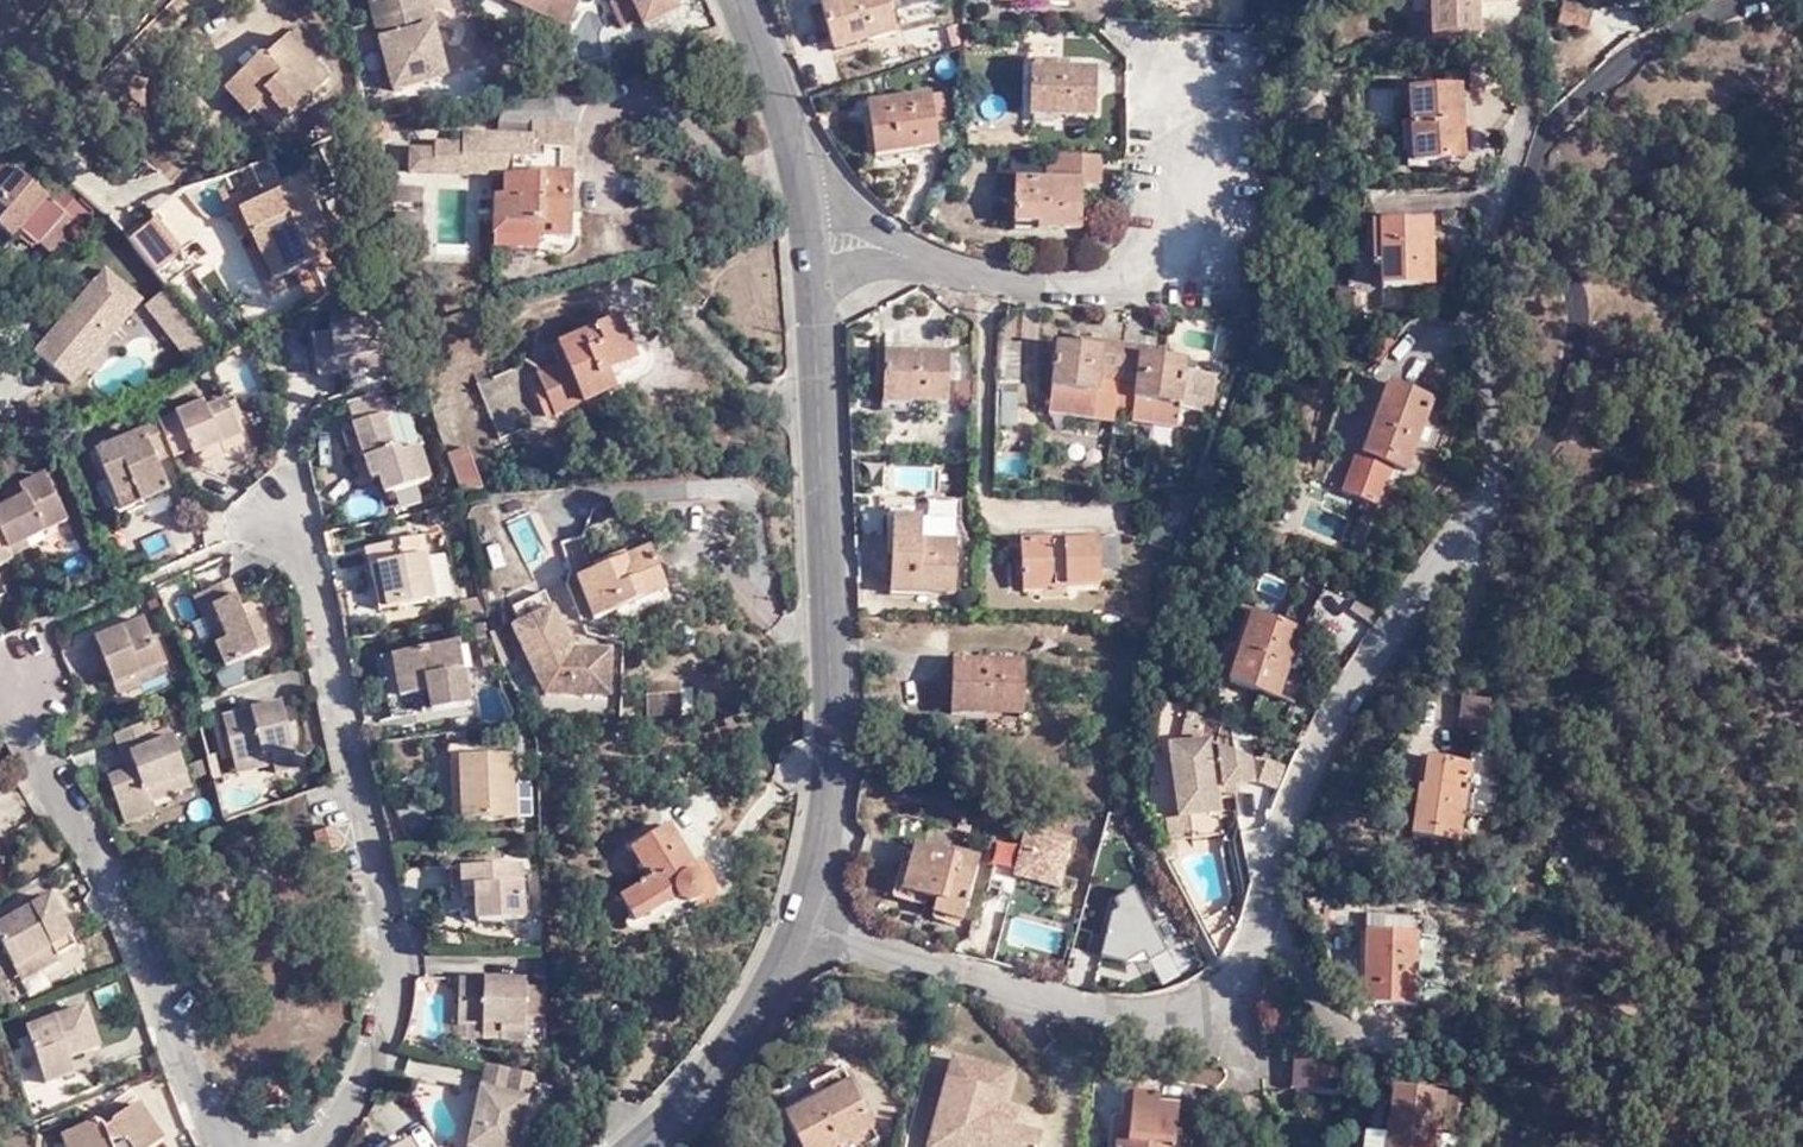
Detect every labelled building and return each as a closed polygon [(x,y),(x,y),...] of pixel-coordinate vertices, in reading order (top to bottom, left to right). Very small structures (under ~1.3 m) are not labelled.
[(378,22),(432,9),(430,0),(376,0),(376,2),(372,2),(378,22)] [(585,0),(508,0),(573,30),(585,0)] [(681,12),(676,0),(618,0),(613,2),(626,30),(643,22),(681,12)] [(900,0),(836,0),(845,38),(882,29),(884,36),(907,31),(900,0)] [(1492,0),(1422,0),(1422,3),(1441,5),(1441,29),(1492,29),(1492,0)] [(1599,6),(1573,0),(1569,0),(1564,22),(1594,28),(1599,6)] [(432,9),(378,22),(395,89),(448,76),(432,9)] [(261,55),(231,81),(256,109),(271,96),(290,118),(330,82),(313,63),(322,56),(298,29),(265,59),(261,55)] [(1097,112),(1097,68),(1055,67),(1055,56),(1027,56),(1025,111),(1097,112)] [(256,109),(231,81),(224,86),(249,115),(256,109)] [(1471,155),(1472,84),(1418,83),(1417,153),(1471,155)] [(271,96),(256,109),(275,131),(290,118),(271,96)] [(876,109),(881,146),(922,141),(923,152),(948,149),(944,121),(956,118),(953,97),(876,109)] [(371,128),(374,142),(397,138),(394,120),(370,125),(371,128)] [(411,174),(513,176),(531,177),(531,171),(564,172),(565,149),(577,149),(578,124),(534,123),(534,136),(466,134),(465,144),(437,143),(437,151),(411,150),(411,174)] [(922,141),(881,146),(882,157),(923,152),(922,141)] [(579,149),(577,149),(565,149),(564,172),(578,172),(579,149)] [(1101,184),(1102,157),(1046,156),(1045,177),(1014,176),(1012,219),(1039,221),(1039,228),(1078,228),(1081,183),(1101,184)] [(63,213),(63,212),(0,162),(0,233),(10,241),(17,233),(34,247),(39,241),(63,213)] [(269,222),(290,269),(336,249),(307,177),(283,187),(287,197),(271,204),(267,194),(243,203),(244,206),(253,226),(254,228),(269,222)] [(287,197),(283,187),(280,178),(264,184),(267,194),(271,204),(287,197)] [(577,248),(582,186),(552,183),(552,190),(513,187),(510,206),(503,205),(501,242),(544,245),(545,236),(556,236),(556,246),(577,248)] [(244,229),(253,226),(244,206),(237,209),(244,229)] [(75,223),(63,213),(39,241),(51,251),(75,223)] [(160,216),(131,239),(158,273),(186,250),(160,216)] [(1446,274),(1449,217),(1399,217),(1396,272),(1446,274)] [(274,276),(290,269),(269,222),(254,228),(274,276)] [(111,272),(57,336),(92,365),(146,301),(111,272)] [(1350,301),(1381,301),(1381,293),(1375,294),(1375,280),(1349,281),(1350,301)] [(192,362),(216,345),(167,284),(146,302),(192,362)] [(370,356),(371,365),(390,363),(384,313),(335,319),(335,331),(315,333),(320,371),(341,368),(340,359),(370,356)] [(555,422),(614,396),(605,375),(634,362),(634,361),(620,329),(559,355),(566,372),(538,383),(555,422)] [(92,365),(57,336),(41,357),(75,385),(92,365)] [(1120,385),(1135,386),(1137,341),(1096,337),(1095,348),(1071,345),(1063,413),(1109,415),(1111,391),(1119,392),(1120,385)] [(1024,384),(1026,341),(1012,341),(1009,383),(1024,384)] [(1173,346),(1137,341),(1135,386),(1152,388),(1150,407),(1149,414),(1152,421),(1197,426),(1200,403),(1227,407),(1230,379),(1204,375),(1206,360),(1172,356),(1173,346)] [(894,409),(963,412),(965,359),(894,354),(894,409)] [(341,368),(371,365),(370,356),(340,359),(341,368)] [(605,375),(614,396),(649,381),(651,376),(651,370),(647,364),(643,360),(634,361),(634,362),(605,375)] [(1446,396),(1404,379),(1375,456),(1419,473),(1446,396)] [(398,382),(385,386),(388,396),(401,391),(398,382)] [(1120,385),(1119,392),(1134,393),(1135,386),(1120,385)] [(370,392),(348,400),(370,464),(378,461),(382,473),(388,488),(430,473),(418,442),(401,448),(399,442),(394,444),(384,413),(393,410),(388,396),(385,386),(370,392)] [(1152,388),(1135,386),(1134,393),(1133,407),(1150,407),(1152,388)] [(224,392),(205,400),(207,405),(226,397),(224,392)] [(173,452),(175,455),(192,447),(195,453),(222,442),(224,447),(244,438),(235,418),(227,400),(226,397),(207,405),(205,400),(158,419),(173,452)] [(235,397),(227,400),(235,418),(242,414),(235,397)] [(158,458),(173,452),(158,419),(141,427),(143,431),(97,451),(113,488),(114,490),(134,482),(142,499),(143,499),(170,487),(158,458)] [(222,442),(195,453),(198,459),(224,447),(222,442)] [(471,447),(450,452),(461,489),(483,489),(471,447)] [(1012,477),(1013,477),(1038,477),(1038,456),(1038,451),(1011,451),(1012,477)] [(378,461),(370,464),(374,475),(382,473),(378,461)] [(52,469),(46,472),(54,489),(60,486),(52,469)] [(7,552),(29,542),(26,537),(24,533),(39,525),(41,530),(68,518),(54,489),(46,472),(21,482),(26,494),(0,506),(0,536),(7,552)] [(395,486),(400,503),(421,497),(416,480),(395,486)] [(145,504),(143,499),(142,499),(134,482),(114,490),(113,488),(108,491),(119,515),(145,504)] [(536,510),(516,519),(536,560),(556,550),(536,510)] [(922,545),(921,522),(890,522),(891,595),(957,597),(957,546),(922,545)] [(957,523),(921,522),(922,545),(957,546),(957,523)] [(24,533),(26,537),(41,530),(39,525),(24,533)] [(439,596),(430,555),(426,536),(421,537),(419,530),(411,532),(412,538),(391,543),(368,547),(377,590),(386,588),(390,607),(439,596)] [(412,538),(411,532),(389,537),(391,543),(412,538)] [(9,557),(7,552),(0,536),(0,561),(9,557)] [(1074,577),(1074,589),(1108,589),(1106,542),(1030,541),(1032,579),(1074,577)] [(446,551),(430,555),(439,596),(455,593),(446,551)] [(615,620),(663,602),(647,560),(621,571),(624,574),(598,585),(595,579),(576,587),(592,629),(615,620)] [(1031,590),(1074,589),(1074,577),(1032,579),(1031,590)] [(198,597),(203,610),(207,619),(218,615),(229,639),(218,645),(227,665),(272,646),(259,617),(249,622),(243,609),(232,583),(198,597)] [(381,608),(390,607),(386,588),(377,590),(381,608)] [(464,599),(467,615),(489,610),(485,595),(464,599)] [(550,699),(615,700),(616,657),(577,654),(550,598),(517,613),(525,630),(518,635),(550,699)] [(667,613),(663,602),(615,620),(619,631),(667,613)] [(253,604),(243,609),(249,622),(259,617),(253,604)] [(207,619),(203,610),(181,620),(184,629),(207,619)] [(218,615),(207,619),(218,645),(229,639),(218,615)] [(1283,700),(1306,633),(1259,617),(1239,685),(1283,700)] [(90,641),(98,660),(103,657),(110,675),(118,693),(142,684),(139,677),(165,666),(153,637),(146,619),(90,641)] [(406,693),(395,696),(399,717),(476,701),(460,619),(453,620),(457,642),(398,653),(406,693)] [(153,637),(165,666),(170,664),(159,635),(153,637)] [(500,661),(490,635),(482,637),(490,664),(500,661)] [(387,656),(395,696),(406,693),(398,653),(387,656)] [(103,657),(98,660),(105,677),(110,675),(103,657)] [(1036,718),(1040,666),(966,663),(962,715),(1036,718)] [(139,677),(142,684),(168,674),(165,666),(139,677)] [(684,716),(683,695),(647,697),(648,717),(684,716)] [(1492,701),(1486,700),(1464,696),(1462,727),(1488,730),(1492,701)] [(237,754),(238,760),(276,750),(278,759),(280,770),(302,765),(285,700),(227,716),(232,732),(237,754)] [(159,742),(151,720),(135,726),(118,733),(126,755),(134,753),(139,766),(132,769),(112,777),(130,820),(159,809),(155,798),(151,787),(191,771),(176,735),(159,742)] [(230,755),(237,754),(232,732),(225,734),(230,755)] [(1179,834),(1225,831),(1222,783),(1257,781),(1254,736),(1173,741),(1179,834)] [(1435,756),(1430,831),(1474,833),(1478,810),(1510,813),(1518,745),(1487,742),(1483,742),(1481,760),(1435,756)] [(276,750),(238,760),(241,769),(278,759),(276,750)] [(134,753),(126,755),(132,769),(139,766),(134,753)] [(522,816),(519,754),(464,756),(466,818),(522,816)] [(195,783),(191,771),(151,787),(155,798),(195,783)] [(625,895),(642,922),(683,896),(686,900),(690,902),(696,904),(702,902),(707,909),(715,902),(719,894),(720,886),(718,876),(706,856),(696,861),(674,824),(634,849),(652,878),(625,895)] [(341,825),(321,831),(329,854),(348,848),(341,825)] [(971,912),(990,854),(962,847),(958,853),(929,845),(916,885),(949,892),(945,905),(971,912)] [(524,863),(459,866),(460,887),(467,887),(481,887),(481,900),(482,923),(526,921),(526,915),(525,895),(524,863)] [(481,887),(467,887),(467,899),(481,900),(481,887)] [(534,894),(525,895),(526,915),(534,914),(534,894)] [(22,906),(26,913),(44,903),(39,896),(22,906)] [(26,913),(0,928),(0,932),(6,943),(22,972),(43,962),(38,955),(56,944),(74,934),(54,898),(44,903),(26,913)] [(1136,929),(1110,922),(1106,936),(1132,944),(1136,929)] [(1376,942),(1426,947),(1428,930),(1379,925),(1376,942)] [(82,948),(74,934),(56,944),(64,959),(82,948)] [(1423,993),(1426,947),(1376,942),(1366,1013),(1421,1018),(1423,993)] [(64,959),(56,944),(38,955),(43,962),(46,969),(64,959)] [(1452,996),(1454,972),(1446,972),(1447,949),(1426,947),(1423,993),(1452,996)] [(43,962),(22,972),(26,980),(46,969),(43,962)] [(507,979),(492,979),(462,978),(461,1023),(503,1023),(503,1040),(527,1039),(527,1016),(529,985),(529,980),(507,979)] [(549,986),(529,985),(527,1016),(549,1016),(549,986)] [(103,1047),(90,1009),(31,1028),(49,1082),(78,1073),(73,1058),(103,1047)] [(503,1023),(461,1023),(461,1029),(485,1030),(485,1039),(503,1040),(503,1023)] [(1343,1052),(1300,1048),(1297,1086),(1339,1088),(1343,1052)] [(959,1059),(935,1146),(1046,1146),(1049,1137),(1019,1128),(1005,1124),(1009,1111),(1018,1076),(959,1059)] [(511,1092),(517,1069),(490,1063),(485,1086),(511,1092)] [(815,1098),(851,1078),(845,1068),(810,1085),(815,1098)] [(536,1073),(517,1069),(511,1092),(485,1086),(480,1111),(489,1112),(486,1124),(477,1122),(472,1146),(474,1146),(520,1146),(536,1073)] [(871,1121),(851,1078),(815,1098),(786,1113),(805,1146),(824,1146),(840,1139),(871,1121)] [(1438,1127),(1441,1091),(1389,1085),(1385,1133),(1384,1146),(1436,1146),(1438,1127)] [(1188,1112),(1166,1110),(1168,1098),(1141,1096),(1136,1146),(1183,1146),(1188,1112)] [(166,1142),(141,1104),(114,1123),(116,1126),(108,1129),(103,1121),(92,1125),(66,1134),(71,1146),(159,1146),(166,1142)] [(480,1111),(477,1122),(486,1124),(489,1112),(480,1111)] [(1005,1124),(1019,1128),(1023,1115),(1009,1111),(1005,1124)] [(871,1121),(840,1139),(843,1146),(867,1146),(880,1139),(871,1121)] [(1465,1130),(1438,1127),(1436,1146),(1463,1146),(1465,1130)] [(1385,1133),(1365,1131),(1364,1146),(1384,1146),(1385,1133)] [(414,1139),(410,1134),(389,1146),(402,1146),(414,1139)]
